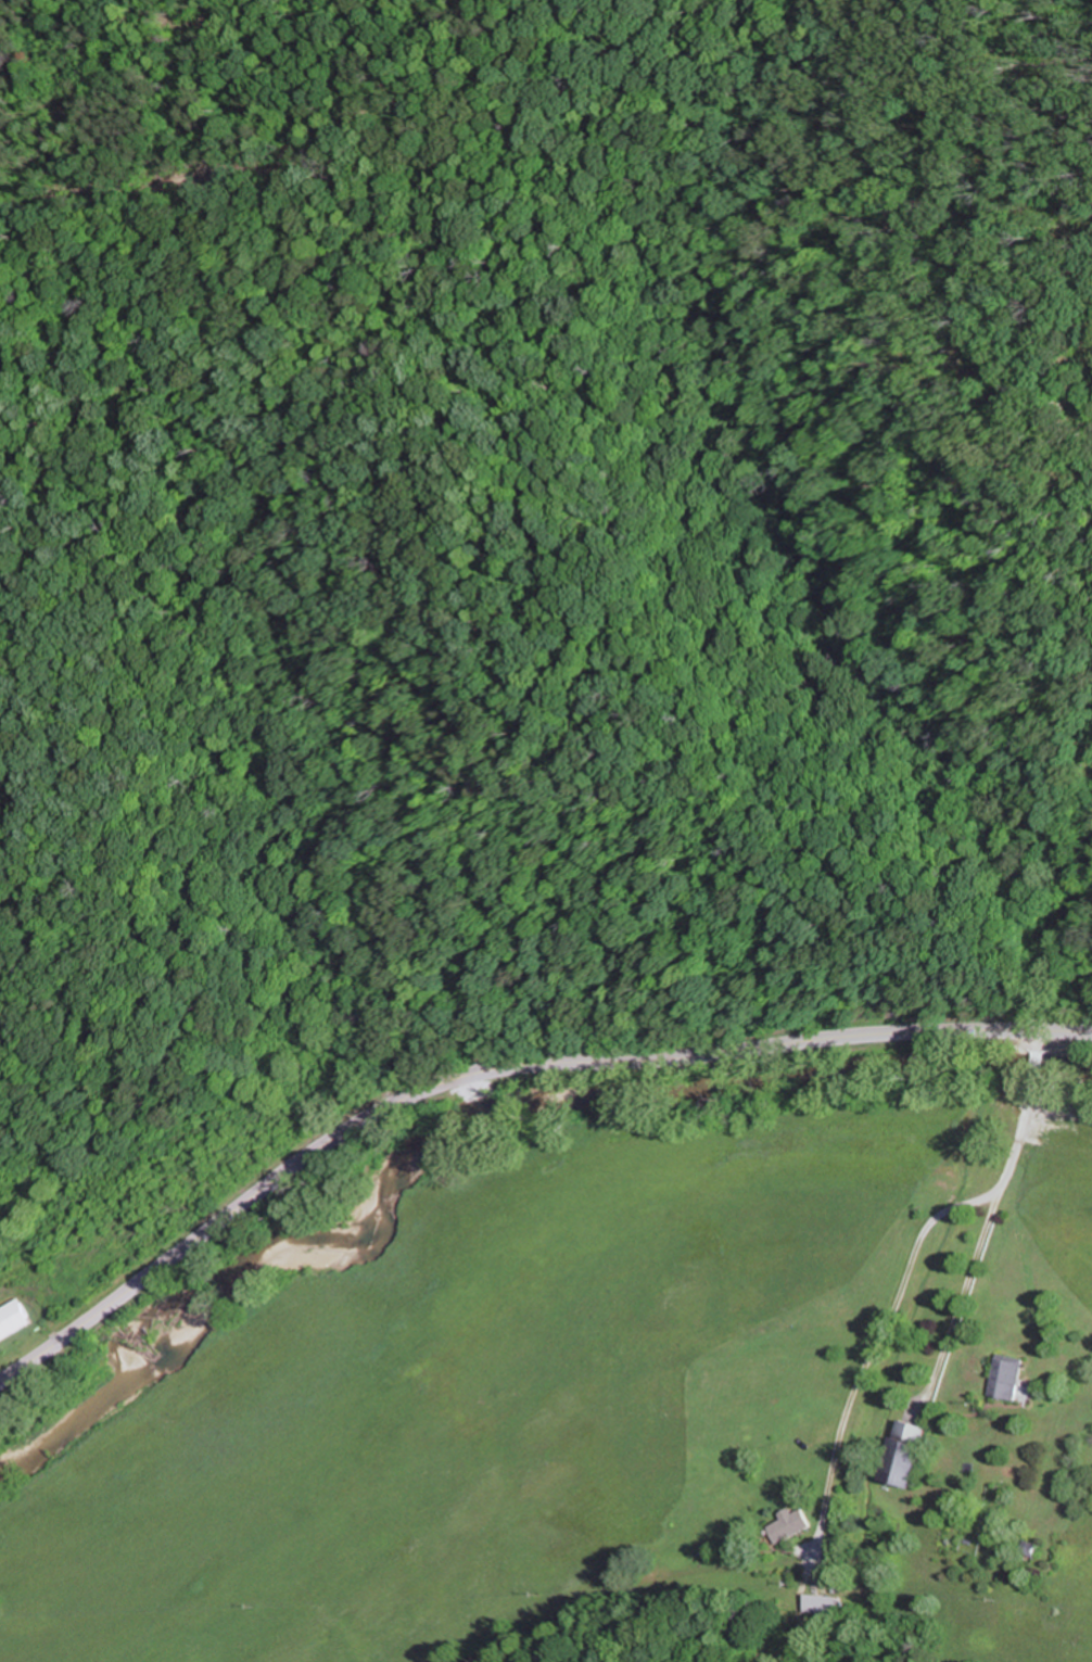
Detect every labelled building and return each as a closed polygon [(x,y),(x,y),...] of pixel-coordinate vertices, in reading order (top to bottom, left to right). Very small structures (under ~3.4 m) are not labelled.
[(40,1322),(26,1297),(0,1311),(0,1344),(40,1322)] [(1017,1400),(1025,1359),(999,1353),(991,1394),(1017,1400)] [(887,1479),(916,1487),(932,1426),(903,1418),(887,1479)] [(785,1519),(770,1525),(778,1543),(817,1526),(808,1508),(797,1513),(794,1507),(782,1513),(785,1519)] [(838,1596),(807,1595),(806,1612),(837,1613),(838,1596)]
